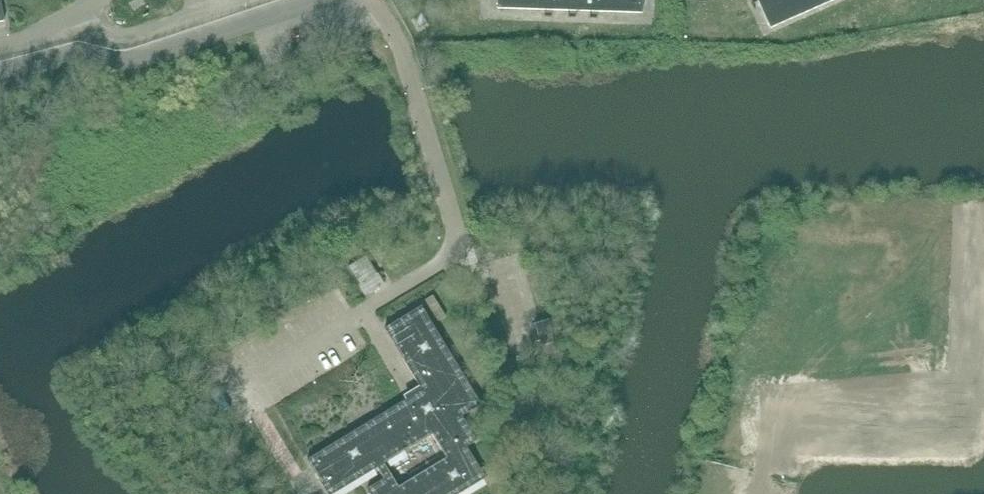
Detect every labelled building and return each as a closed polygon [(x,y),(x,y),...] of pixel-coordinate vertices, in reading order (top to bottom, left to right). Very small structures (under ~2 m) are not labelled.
[(643,0),(498,0),(497,9),(642,13),(643,0)] [(834,0),(758,0),(770,29),(834,0)] [(367,256),(349,267),(359,284),(377,273),(367,256)] [(365,296),(385,284),(378,273),(358,285),(365,296)] [(462,417),(481,405),(421,306),(384,329),(422,390),(425,395),(418,399),(415,394),(307,460),(311,466),(323,487),(328,493),(335,493),(377,468),(384,479),(367,489),(370,493),(460,493),(486,478),(467,447),(477,441),(462,417)] [(535,323),(541,346),(554,343),(548,320),(535,323)]
